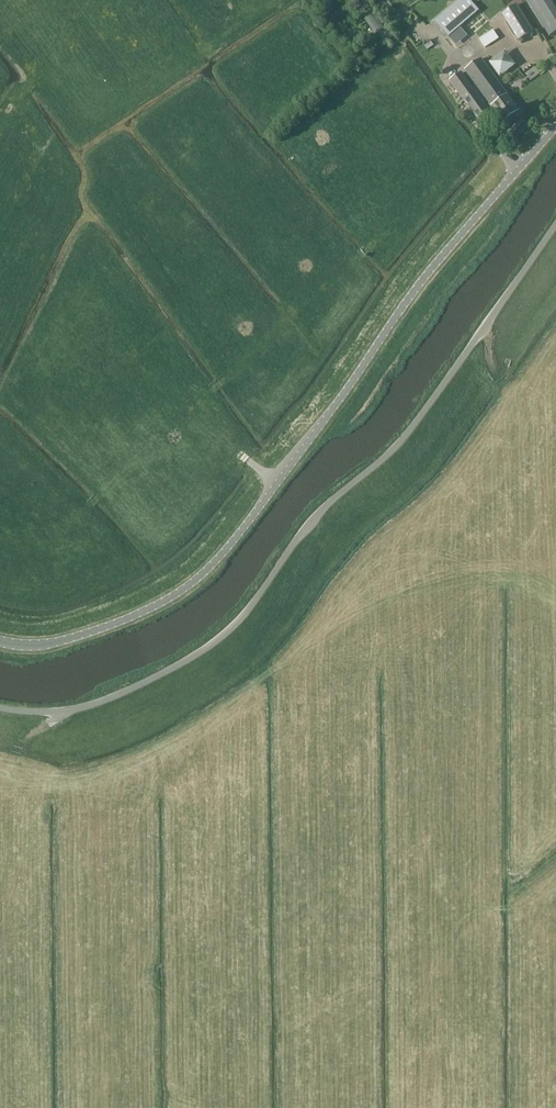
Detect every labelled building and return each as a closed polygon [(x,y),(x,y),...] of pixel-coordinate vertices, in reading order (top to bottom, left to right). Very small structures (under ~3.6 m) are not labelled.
[(367,11),(372,7),(367,0),(359,0),(367,11)] [(479,11),(469,0),(458,0),(434,21),(448,37),(479,11)] [(555,31),(555,5),(553,0),(528,0),(549,36),(555,31)] [(518,4),(502,14),(518,40),(534,30),(518,4)] [(374,12),(366,18),(376,33),(384,27),(374,12)] [(480,39),(485,48),(499,39),(493,30),(480,39)] [(501,75),(517,64),(507,50),(491,61),(501,75)] [(489,105),(486,106),(492,114),(495,111),(503,122),(519,110),(481,58),(464,70),(467,75),(489,105)] [(462,72),(449,81),(480,123),(492,115),(492,114),(486,106),(489,105),(467,75),(465,77),(462,72)]
